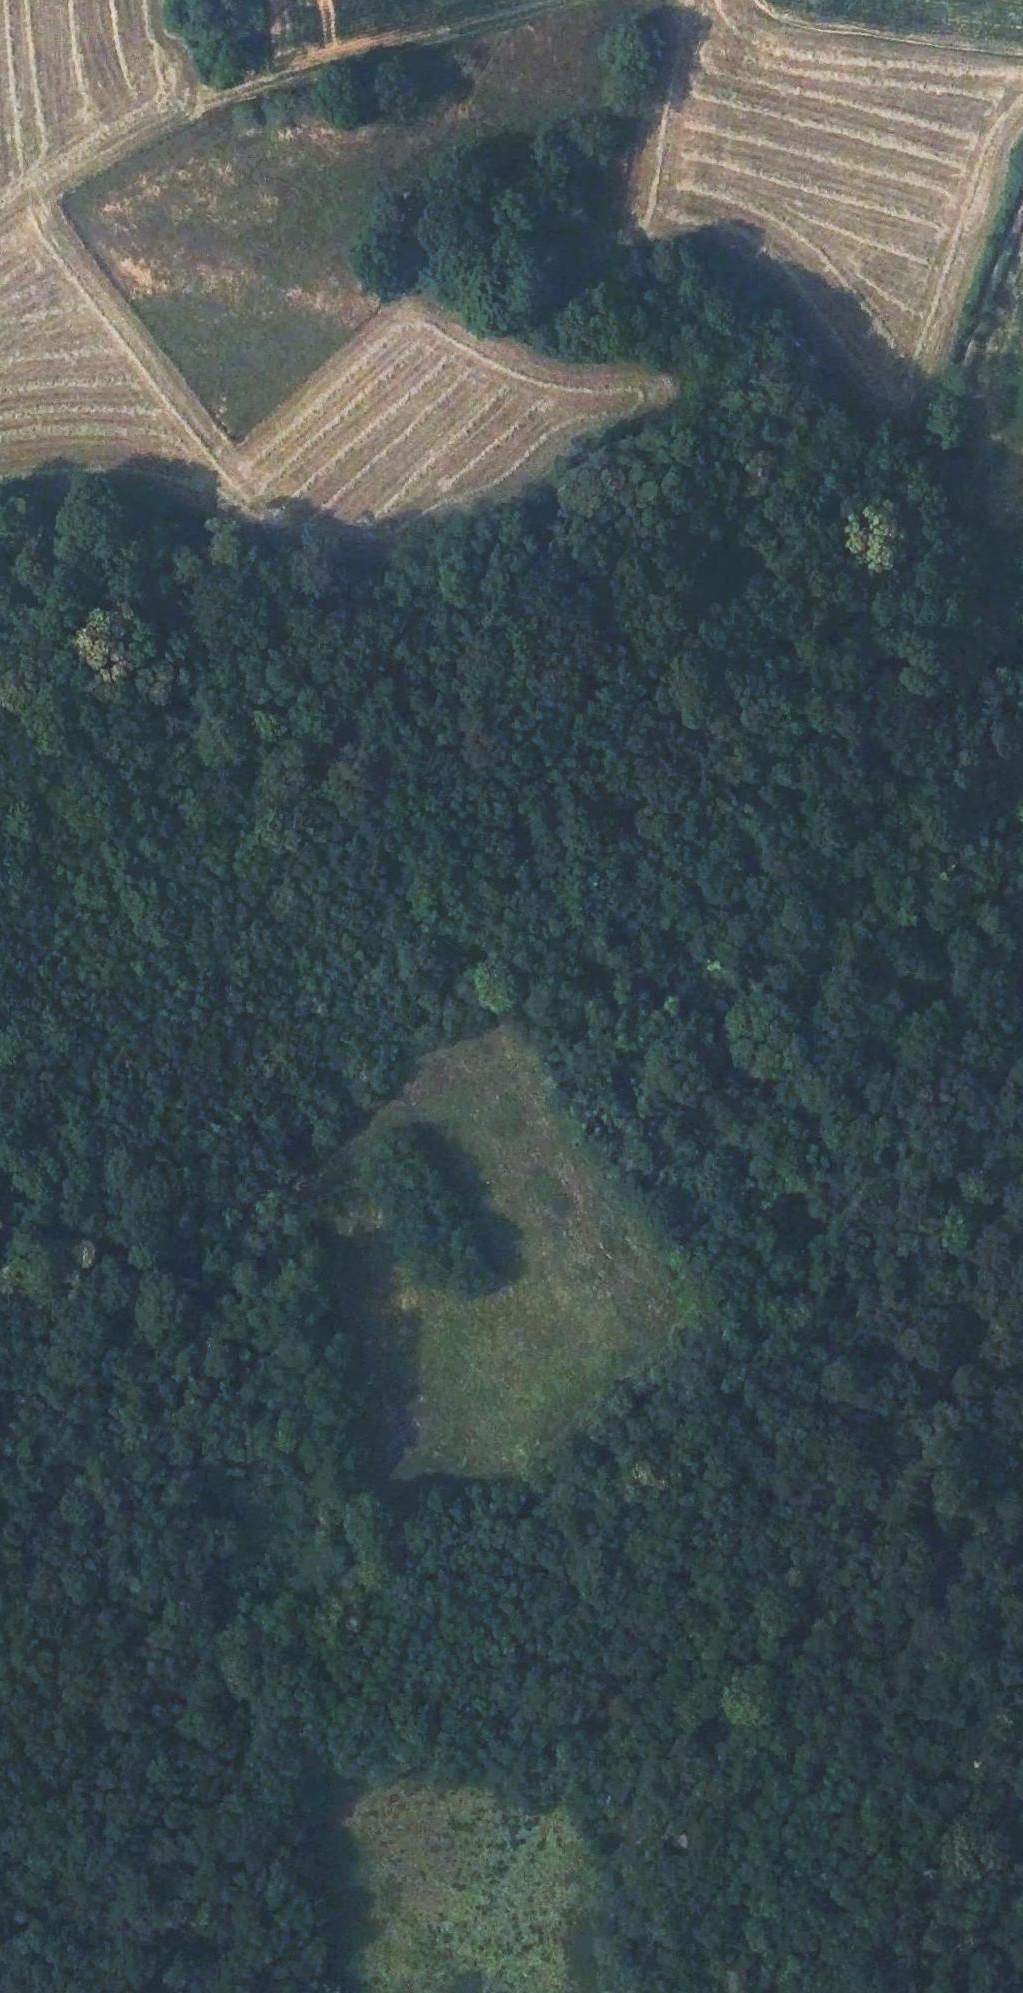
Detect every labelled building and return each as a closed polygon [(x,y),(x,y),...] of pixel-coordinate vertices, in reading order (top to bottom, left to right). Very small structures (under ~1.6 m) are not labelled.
[(784,1092),(776,1105),(783,1110),(792,1098),(784,1092)]
